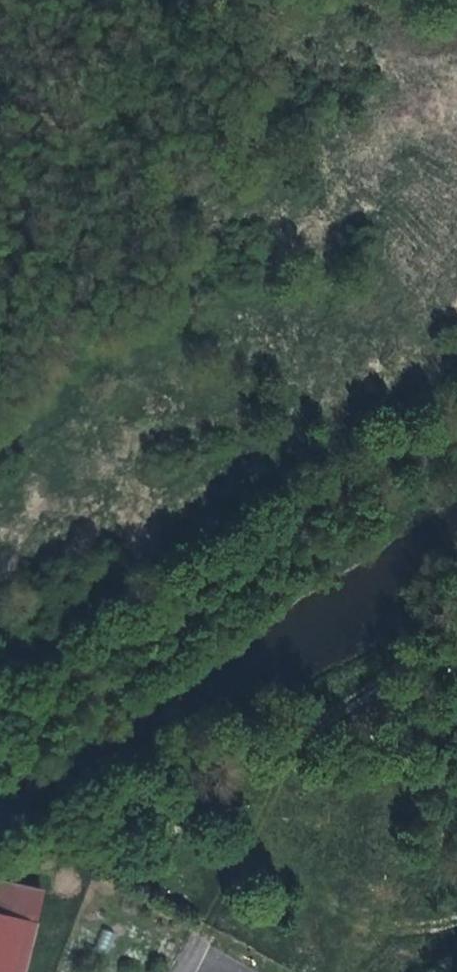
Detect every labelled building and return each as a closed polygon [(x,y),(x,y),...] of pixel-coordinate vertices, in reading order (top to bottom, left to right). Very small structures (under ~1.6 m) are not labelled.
[(42,892),(0,882),(0,971),(23,971),(42,892)]
